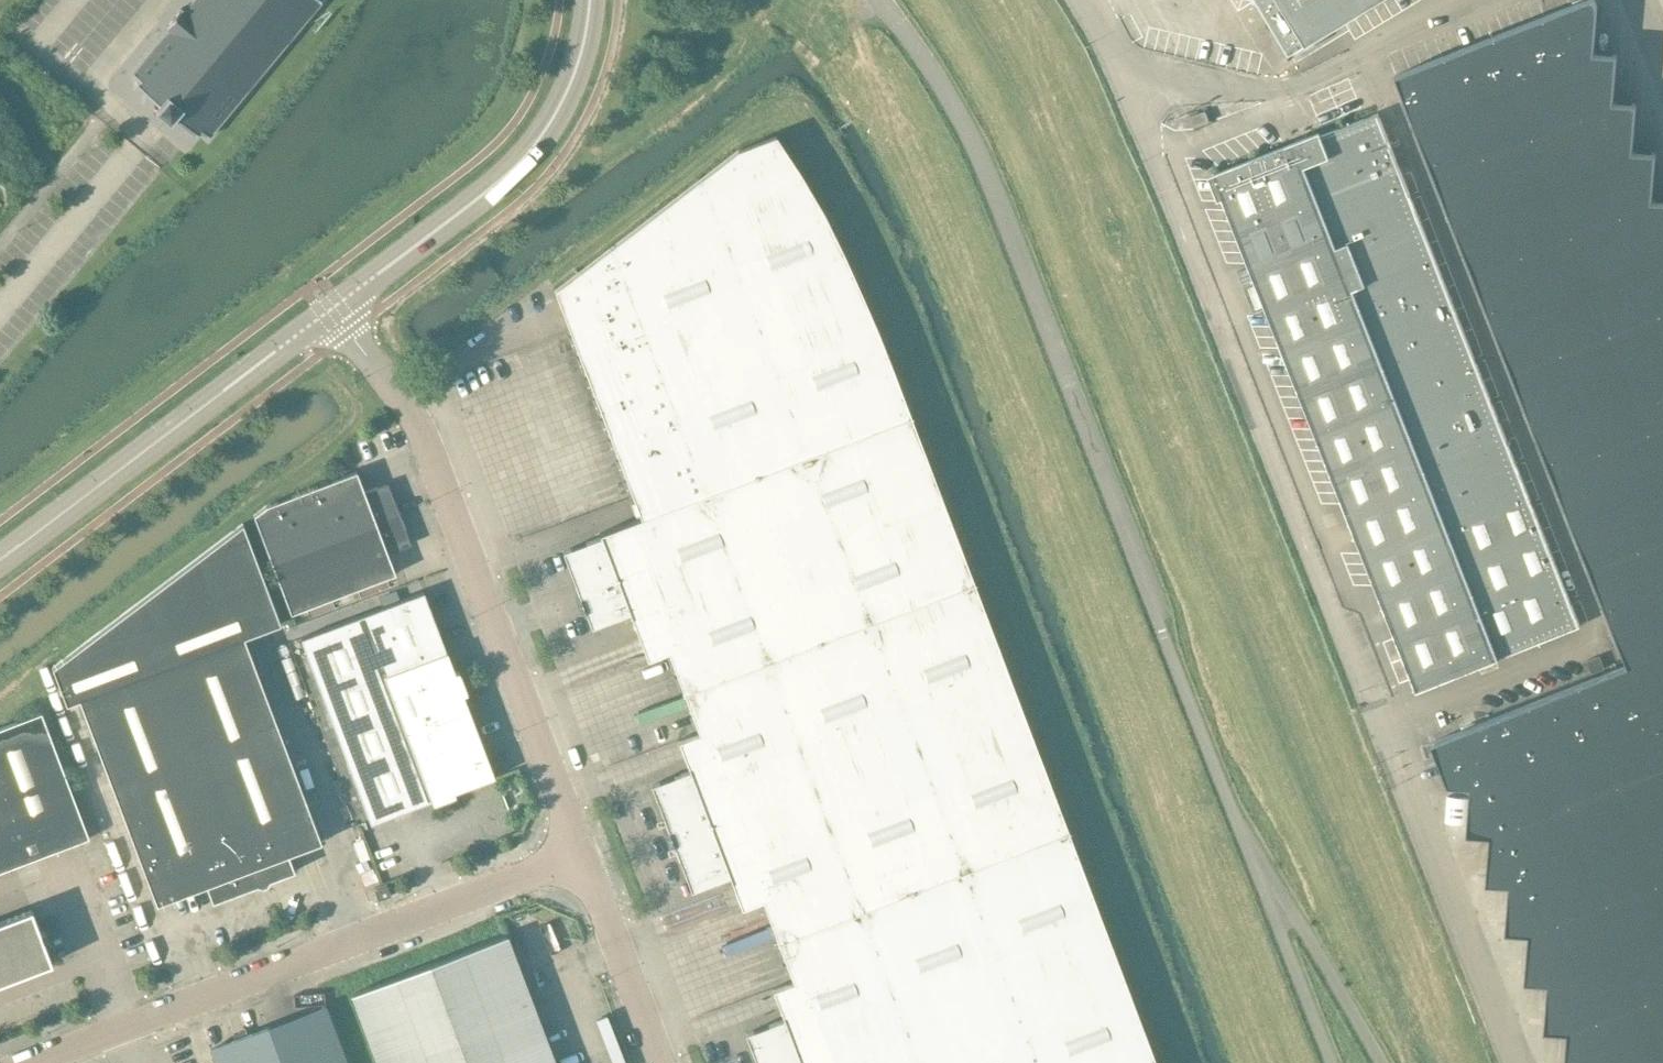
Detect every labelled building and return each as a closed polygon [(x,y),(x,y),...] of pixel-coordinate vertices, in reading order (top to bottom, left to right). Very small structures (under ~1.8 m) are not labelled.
[(132,74),(140,81),(136,85),(158,103),(156,106),(154,105),(153,107),(162,115),(171,122),(173,121),(171,119),(174,116),(196,134),(199,130),(207,137),(320,0),(194,0),(185,11),(181,7),(173,17),(165,26),(169,29),(132,74)] [(1289,52),(1308,41),(1307,40),(1374,0),(1257,0),(1289,52)] [(1652,200),(1656,152),(1633,151),(1636,103),(1613,101),(1617,54),(1594,52),(1598,6),(1595,0),(1584,0),(1396,74),(1628,664),(1432,741),(1448,783),(1471,785),(1467,833),(1490,834),(1487,882),(1510,884),(1506,931),(1529,933),(1525,980),(1548,982),(1545,1029),(1568,1031),(1565,1062),(1662,1062),(1662,201),(1652,200)] [(1209,121),(1205,110),(1190,116),(1194,127),(1209,121)] [(1580,625),(1378,112),(1215,176),(1214,172),(1212,173),(1416,690),(1580,625)] [(1067,831),(894,374),(878,333),(860,292),(842,252),(823,212),(800,174),(775,135),(737,150),(554,291),(641,519),(600,534),(601,539),(563,553),(592,629),(630,615),(647,660),(668,652),(699,734),(678,741),(690,772),(651,786),(691,892),(730,877),(741,908),(762,900),(793,981),(772,989),(784,1020),(745,1034),(756,1062),(1155,1062),(1067,831)] [(410,544),(398,513),(387,483),(364,491),(356,471),(265,505),(253,515),(290,613),(396,573),(388,553),(410,544)] [(321,842),(243,636),(280,622),(242,523),(52,667),(65,703),(79,698),(156,904),(206,885),(212,902),(294,871),(288,854),(321,842)] [(493,776),(463,695),(467,693),(458,671),(454,673),(423,591),(300,638),(370,823),(431,800),(432,804),(455,796),(453,792),(493,776)] [(1604,668),(1599,656),(1587,661),(1592,673),(1604,668)] [(89,837),(41,712),(0,728),(0,871),(89,837)] [(390,895),(385,883),(373,888),(378,900),(390,895)] [(52,963),(31,909),(0,921),(0,982),(52,963)] [(508,935),(352,994),(378,1062),(556,1062),(508,935)] [(324,1005),(211,1049),(216,1062),(346,1062),(324,1005)]
